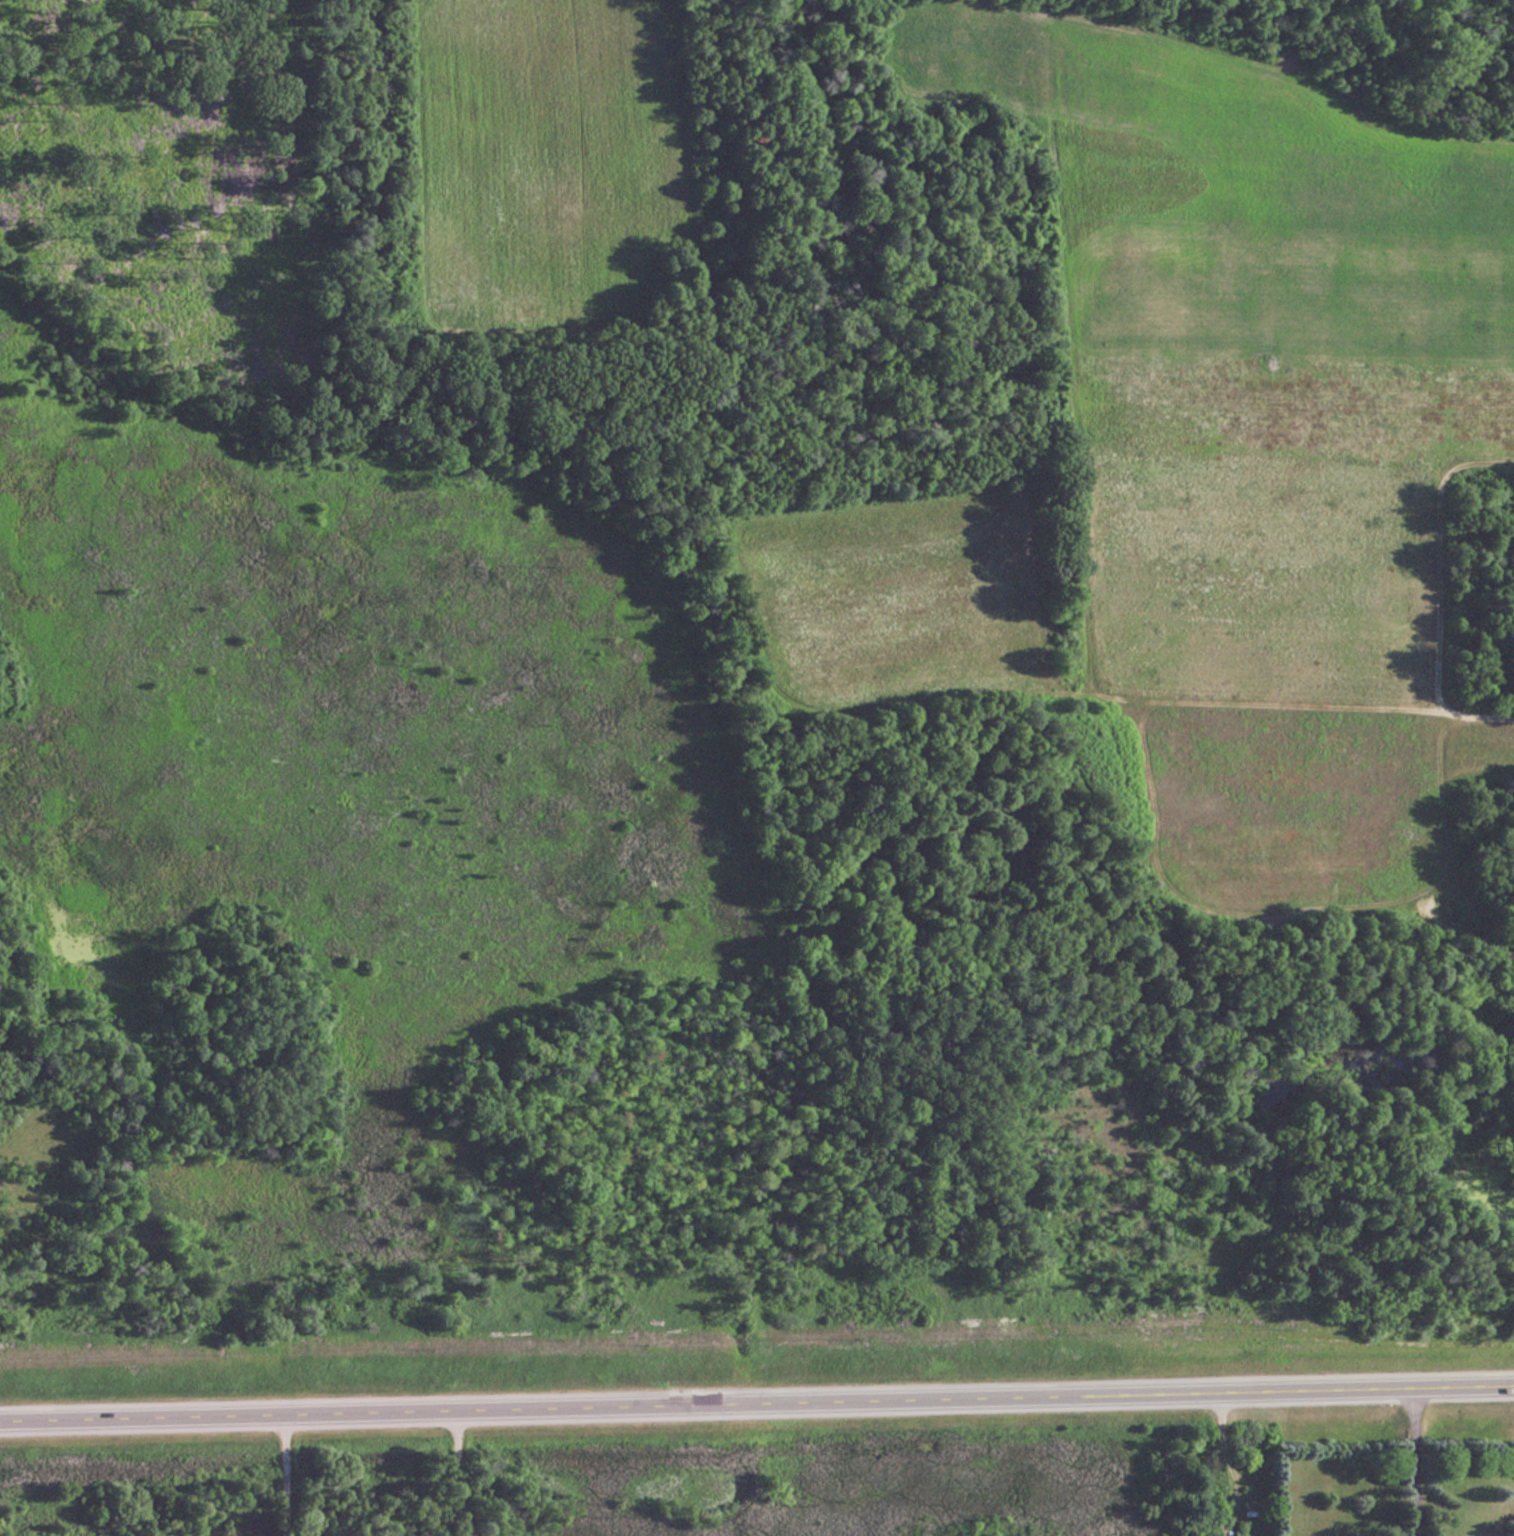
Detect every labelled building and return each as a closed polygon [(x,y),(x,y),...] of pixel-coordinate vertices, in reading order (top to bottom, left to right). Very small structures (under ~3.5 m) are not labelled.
[(1210,1523),(1212,1535),(1220,1535),(1219,1522),(1210,1523)]
